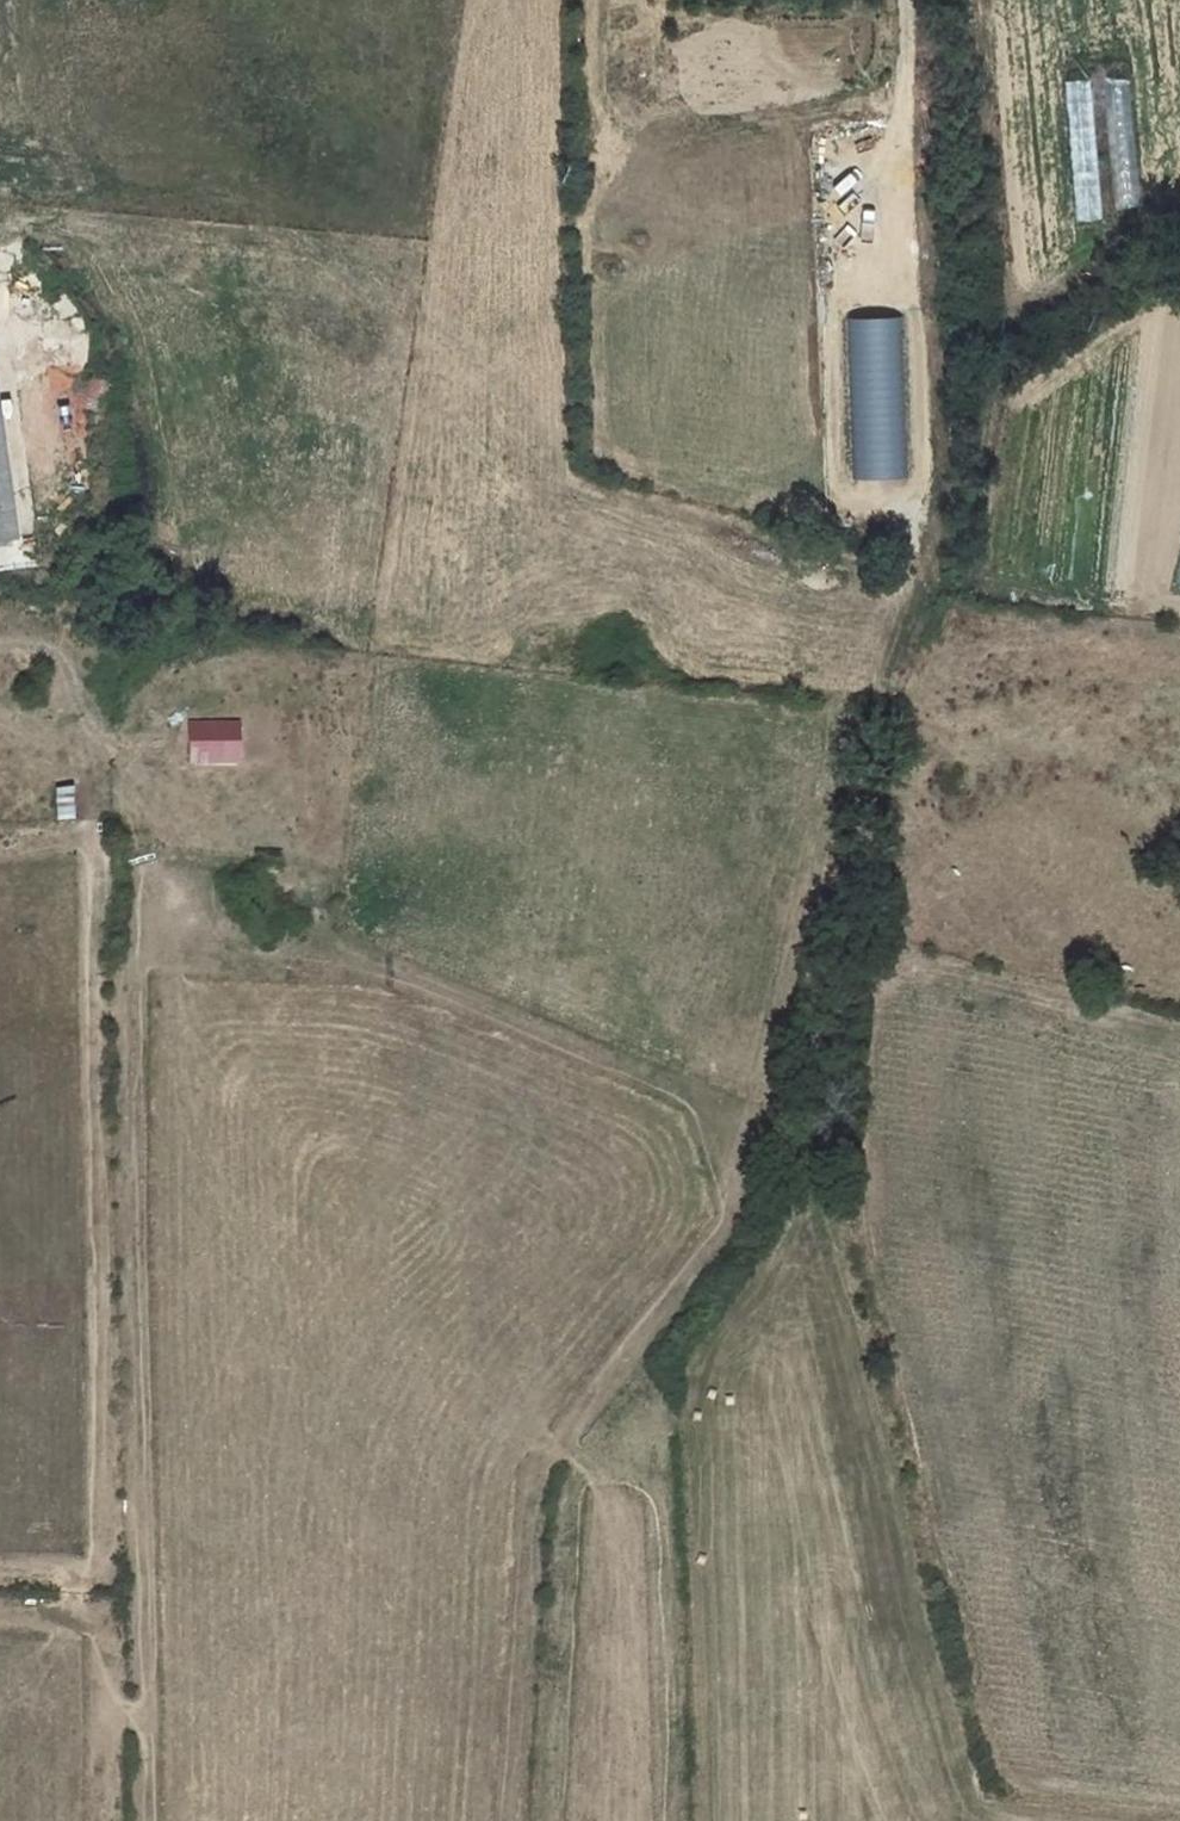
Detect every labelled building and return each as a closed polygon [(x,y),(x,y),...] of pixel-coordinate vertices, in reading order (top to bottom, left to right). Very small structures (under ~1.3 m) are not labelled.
[(41,518),(10,339),(0,340),(0,525),(41,518)]
